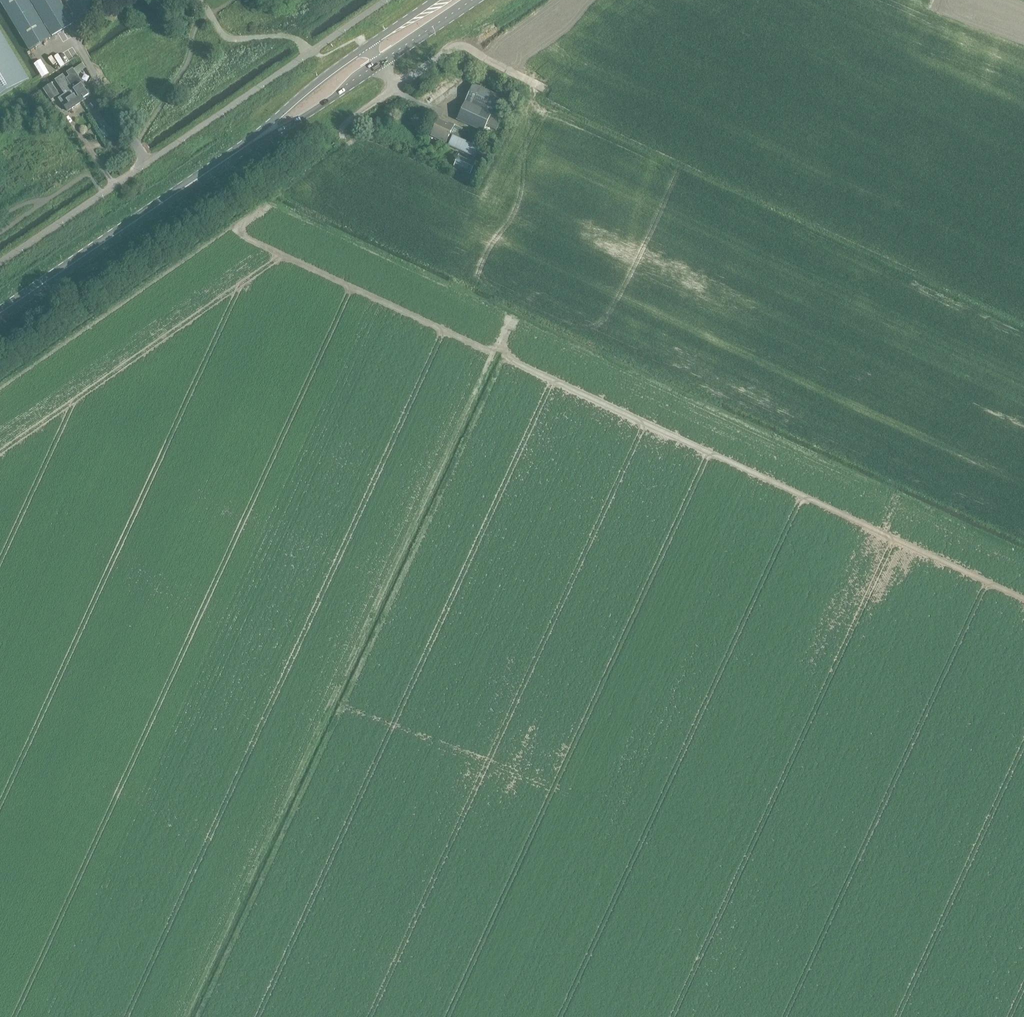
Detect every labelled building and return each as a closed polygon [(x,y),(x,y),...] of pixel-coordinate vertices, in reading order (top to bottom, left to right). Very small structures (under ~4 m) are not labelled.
[(30,50),(50,37),(28,0),(0,0),(0,1),(30,50)] [(55,34),(69,26),(73,24),(59,0),(30,0),(52,36),(55,34)] [(27,81),(0,36),(0,98),(27,81)] [(70,77),(66,79),(82,102),(91,96),(73,69),(67,73),(70,77)] [(55,81),(65,94),(59,99),(68,112),(82,102),(66,79),(64,75),(55,81)] [(52,83),(43,89),(51,100),(60,95),(52,83)] [(457,120),(483,133),(500,97),(473,85),(457,120)] [(455,126),(454,128),(438,120),(431,136),(446,143),(450,135),(452,136),(448,146),(475,158),(479,148),(459,139),(463,130),(455,126)] [(115,136),(106,142),(110,147),(118,142),(115,136)] [(470,175),(476,162),(460,154),(454,167),(470,175)]
